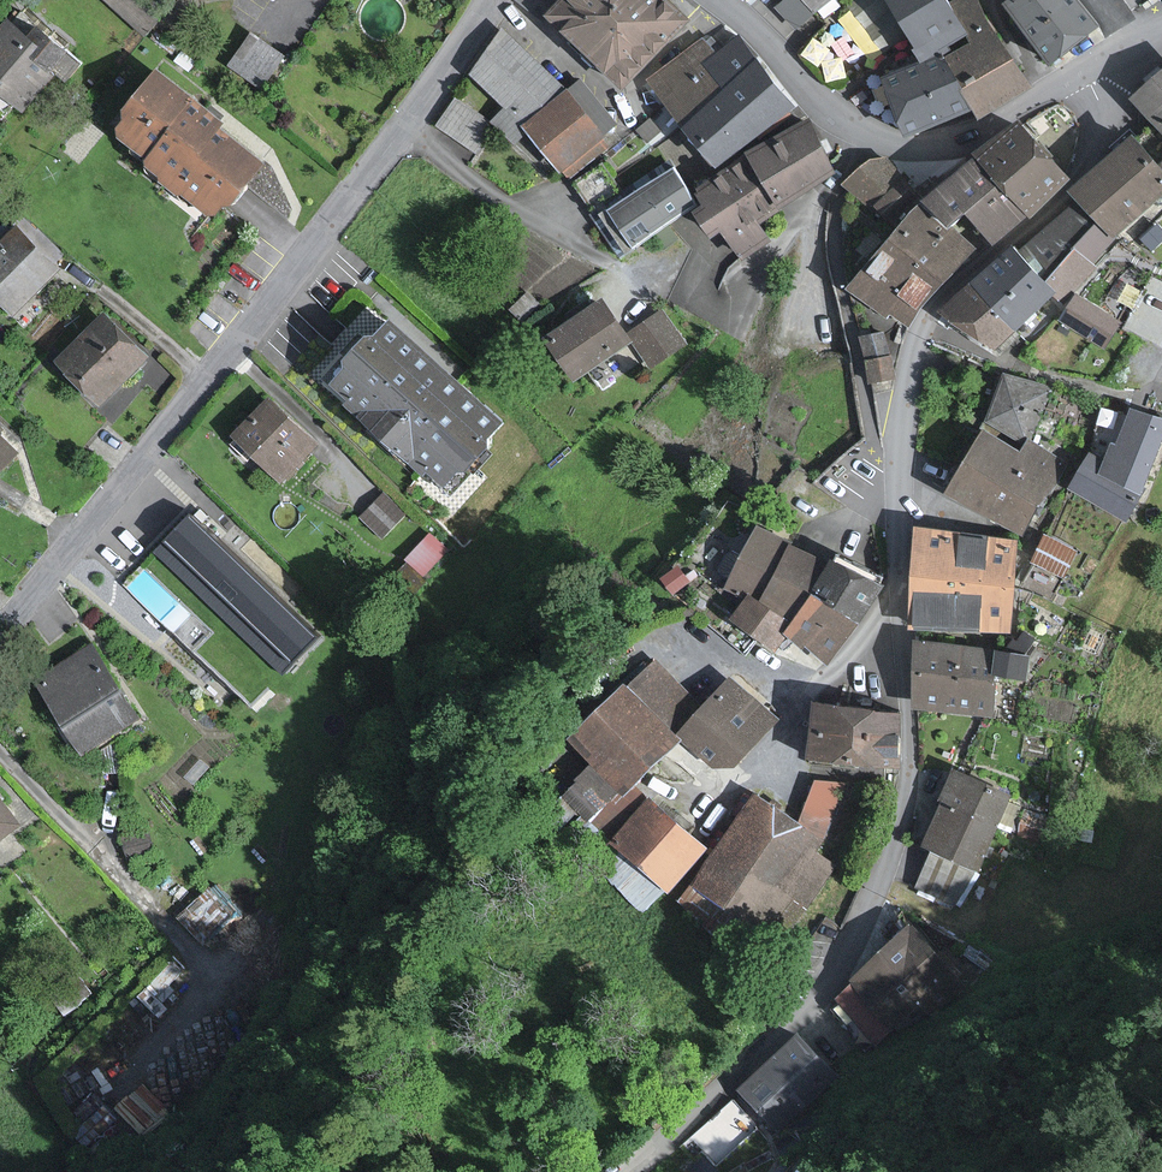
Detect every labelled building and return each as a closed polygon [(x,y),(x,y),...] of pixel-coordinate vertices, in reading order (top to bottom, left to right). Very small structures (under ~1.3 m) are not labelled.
[(159,18),(139,0),(104,0),(143,36),(159,18)] [(624,91),(687,19),(664,0),(518,0),(624,91)] [(815,11),(805,0),(788,0),(779,8),(796,27),(815,11)] [(815,11),(817,14),(833,0),(805,0),(815,11)] [(839,8),(864,54),(892,39),(871,0),(853,0),(839,8)] [(924,54),(965,34),(951,6),(948,0),(897,0),(924,54)] [(951,6),(965,34),(970,44),(951,53),(976,102),(980,110),(1025,88),(981,0),(964,0),(951,6)] [(1078,0),(1013,0),(1003,8),(1050,67),(1100,27),(1078,0)] [(24,109),(68,51),(38,28),(32,36),(13,22),(0,38),(0,92),(24,109)] [(282,57),(253,35),(232,64),(262,85),(282,57)] [(522,125),(559,85),(505,35),(468,75),(522,125)] [(707,62),(727,87),(760,62),(739,36),(717,54),(707,62)] [(727,87),(707,62),(717,54),(704,38),(652,80),(685,121),(727,87)] [(914,132),(976,102),(951,53),(889,84),(914,132)] [(760,62),(727,87),(685,121),(720,166),(795,107),(760,62)] [(1131,99),(1161,133),(1161,70),(1131,99)] [(269,160),(161,73),(114,132),(222,219),(269,160)] [(568,177),(608,145),(566,92),(526,124),(568,177)] [(837,170),(806,121),(699,187),(709,203),(698,209),(714,235),(724,229),(741,256),(768,240),(755,220),(837,170)] [(1072,183),(1017,122),(976,159),(1029,218),(1030,220),(1072,183)] [(1075,193),(1116,236),(1161,193),(1161,163),(1160,165),(1134,137),(1075,193)] [(899,181),(875,157),(846,184),(870,209),(899,181)] [(995,248),(1029,218),(976,159),(916,207),(950,233),(968,217),(995,248)] [(692,203),(669,171),(608,214),(631,246),(692,203)] [(1046,278),(1078,248),(1090,261),(1116,236),(1075,193),(1017,248),(1046,278)] [(970,248),(950,233),(916,207),(892,239),(924,264),(945,280),(970,248)] [(16,227),(0,243),(0,298),(15,313),(59,269),(16,227)] [(889,310),(924,264),(892,239),(853,288),(886,313),(889,310)] [(1057,290),(1046,278),(1017,248),(1014,245),(977,281),(1019,325),(1054,293),(1057,290)] [(1046,278),(1057,290),(1054,293),(1060,300),(1095,267),(1090,261),(1078,248),(1046,278)] [(909,326),(945,280),(924,264),(889,310),(909,326)] [(1019,325),(977,281),(946,310),(997,346),(1019,325)] [(1076,292),(1059,316),(1103,347),(1120,323),(1076,292)] [(630,342),(602,300),(549,334),(577,376),(630,342)] [(664,311),(661,313),(630,333),(651,365),(685,342),(664,311)] [(151,358),(104,314),(56,365),(103,409),(151,358)] [(506,424),(394,322),(333,388),(356,409),(350,415),(414,472),(424,461),(450,485),(506,424)] [(885,334),(864,338),(867,359),(889,355),(885,334)] [(894,377),(890,355),(889,355),(867,359),(871,381),(894,377)] [(1045,394),(1004,377),(984,424),(1025,442),(1045,394)] [(319,446),(268,398),(231,438),(282,486),(319,446)] [(1161,438),(1161,421),(1135,408),(1118,446),(1114,444),(1106,462),(1090,455),(1074,491),(1126,515),(1161,438)] [(1021,455),(985,433),(968,461),(1040,504),(1064,465),(1028,443),(1021,455)] [(17,452),(0,439),(0,475),(17,452)] [(1022,534),(1040,504),(968,461),(950,491),(1022,534)] [(403,513),(384,495),(363,517),(383,535),(403,513)] [(317,638),(191,516),(155,552),(281,675),(317,638)] [(727,584),(746,595),(757,602),(791,544),(761,527),(727,584)] [(960,533),(919,530),(915,576),(1014,585),(1018,541),(992,538),(991,541),(959,539),(960,533)] [(446,550),(430,535),(407,559),(423,574),(446,550)] [(1074,552),(1047,537),(1034,561),(1061,575),(1074,552)] [(810,592),(826,565),(791,544),(757,602),(793,622),(810,592)] [(826,565),(810,592),(857,620),(878,584),(831,557),(826,565)] [(1010,633),(1014,585),(915,576),(911,624),(1010,633)] [(833,661),(857,620),(810,592),(793,622),(786,633),(833,661)] [(786,633),(793,622),(757,602),(746,595),(733,619),(779,646),(786,633)] [(140,719),(92,646),(36,682),(85,756),(140,719)] [(990,712),(993,650),(918,647),(915,709),(990,712)] [(688,698),(654,665),(628,692),(624,688),(574,740),(628,792),(677,742),(661,726),(688,698)] [(713,770),(738,765),(777,721),(731,681),(679,740),(713,770)] [(897,764),(902,713),(816,706),(812,758),(897,764)] [(955,770),(941,800),(944,801),(998,825),(1011,796),(955,770)] [(811,785),(796,822),(755,794),(694,883),(782,942),(836,863),(819,852),(842,788),(811,785)] [(707,849),(647,800),(612,843),(672,892),(707,849)] [(978,869),(998,825),(944,801),(924,844),(978,869)] [(0,803),(0,841),(19,826),(0,803)] [(196,930),(211,918),(194,899),(180,911),(196,930)] [(911,923),(848,979),(903,1041),(967,986),(911,923)] [(801,1033),(739,1089),(779,1132),(840,1076),(801,1033)] [(104,1091),(136,1125),(172,1093),(140,1058),(104,1091)]
